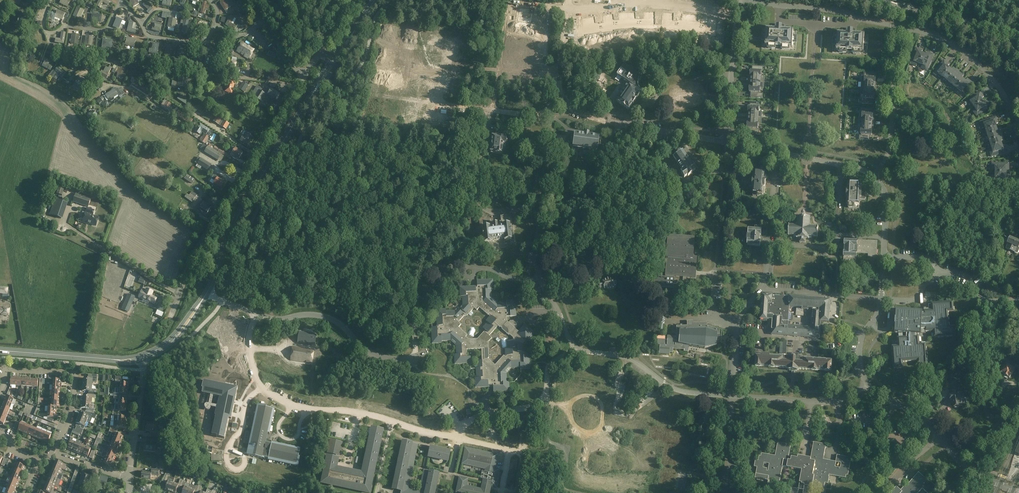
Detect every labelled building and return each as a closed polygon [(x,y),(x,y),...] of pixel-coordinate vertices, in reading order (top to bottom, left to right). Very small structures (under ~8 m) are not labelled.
[(220,3),(225,10),(229,8),(231,7),(228,3),(232,1),(231,0),(225,0),(220,3)] [(7,2),(3,10),(9,13),(11,10),(18,13),(20,8),(7,2)] [(203,2),(201,13),(205,14),(205,11),(206,9),(209,9),(209,6),(206,5),(207,3),(203,2)] [(146,3),(144,6),(148,10),(147,12),(149,14),(153,9),(151,8),(146,3)] [(77,7),(73,16),(80,19),(84,10),(77,7)] [(58,10),(55,17),(63,20),(65,13),(58,10)] [(19,13),(14,22),(21,25),(25,16),(19,13)] [(633,13),(627,14),(628,24),(634,24),(634,26),(638,26),(637,19),(634,20),(633,13)] [(642,20),(642,27),(646,27),(646,25),(653,25),(653,19),(652,19),(653,13),(646,13),(646,20),(642,20)] [(93,14),(92,21),(101,22),(102,15),(93,14)] [(621,21),(618,21),(618,28),(622,27),(622,25),(628,24),(627,14),(621,14),(621,21)] [(664,20),(664,25),(671,26),(671,28),(675,28),(675,22),(672,21),(672,14),(665,14),(665,20),(664,20)] [(606,24),(602,24),(603,31),(607,30),(607,28),(614,26),(613,21),(612,21),(611,15),(605,16),(606,24)] [(680,21),(680,28),(683,28),(684,26),(689,26),(691,16),(684,15),(684,21),(680,21)] [(231,16),(226,25),(235,30),(236,27),(233,25),(236,19),(234,18),(231,16)] [(691,16),(689,26),(695,27),(695,29),(699,30),(699,23),(696,23),(697,16),(691,16)] [(122,20),(116,17),(112,27),(118,29),(122,20)] [(192,21),(193,18),(190,17),(189,20),(185,18),(185,19),(184,24),(182,31),(186,32),(189,20),(192,21)] [(593,18),(586,19),(588,30),(594,29),(594,31),(598,31),(597,24),(594,24),(593,18)] [(705,25),(704,32),(708,32),(708,30),(715,31),(716,26),(715,26),(717,20),(710,18),(708,26),(705,25)] [(581,26),(578,27),(579,33),(583,33),(582,31),(588,30),(586,19),(580,20),(581,26)] [(519,21),(519,27),(523,27),(523,34),(538,36),(539,24),(519,21)] [(130,22),(127,32),(135,34),(136,30),(132,29),(134,23),(130,22)] [(152,27),(152,30),(160,33),(162,25),(154,23),(153,28),(152,27)] [(196,33),(195,36),(199,36),(201,30),(204,31),(205,27),(201,26),(197,25),(196,33)] [(763,29),(761,48),(796,50),(797,31),(782,30),(782,25),(776,25),(776,30),(763,29)] [(834,33),(832,53),(867,55),(868,35),(855,34),(855,30),(849,29),(849,34),(834,33)] [(65,42),(67,31),(63,30),(62,37),(57,36),(56,41),(65,42)] [(74,32),(73,41),(80,42),(81,33),(74,32)] [(402,32),(400,47),(404,47),(404,49),(418,50),(418,49),(422,50),(424,35),(420,35),(420,33),(406,32),(406,33),(402,32)] [(88,34),(86,43),(93,44),(95,35),(88,34)] [(222,36),(219,43),(226,47),(228,47),(229,44),(230,40),(222,36)] [(520,36),(519,48),(524,49),(524,52),(533,53),(534,47),(532,47),(533,42),(528,41),(528,37),(520,36)] [(114,46),(115,40),(115,39),(105,38),(104,45),(105,45),(105,48),(107,48),(108,45),(114,46)] [(127,38),(125,45),(134,47),(136,40),(127,38)] [(155,43),(154,49),(149,49),(149,53),(152,53),(152,54),(157,55),(159,43),(155,43)] [(242,43),(238,51),(249,58),(254,50),(242,43)] [(166,45),(164,56),(171,57),(171,56),(173,46),(167,45),(166,45)] [(193,59),(193,60),(202,61),(203,50),(199,49),(199,50),(198,56),(194,56),(193,59)] [(920,64),(924,54),(921,53),(922,50),(919,49),(917,55),(914,54),(910,64),(916,66),(917,63),(920,64)] [(179,50),(177,57),(186,58),(188,51),(179,50)] [(212,51),(209,57),(218,62),(221,56),(212,51)] [(924,54),(920,64),(922,65),(921,68),(927,70),(931,60),(928,59),(931,54),(927,52),(926,55),(924,54)] [(45,53),(43,57),(46,59),(43,64),(49,67),(52,68),(54,64),(49,62),(51,58),(48,56),(48,55),(45,53)] [(516,54),(516,60),(520,60),(519,67),(533,69),(534,60),(529,60),(530,56),(516,54)] [(474,55),(473,62),(481,63),(482,56),(474,55)] [(71,59),(67,62),(72,70),(79,66),(75,60),(73,61),(71,59)] [(398,65),(396,79),(397,79),(397,83),(412,85),(412,81),(413,81),(415,67),(414,67),(414,63),(400,61),(399,65),(398,65)] [(943,77),(949,68),(948,67),(949,65),(946,62),(943,67),(940,65),(938,68),(941,70),(938,73),(941,75),(943,77)] [(638,84),(639,82),(642,77),(624,65),(617,75),(632,86),(631,88),(627,85),(616,101),(618,103),(618,104),(622,107),(625,109),(629,111),(633,106),(637,100),(641,94),(639,93),(640,92),(641,92),(642,93),(643,93),(641,92),(640,90),(639,89),(639,87),(638,85),(638,84)] [(104,70),(101,74),(108,78),(111,74),(110,73),(112,69),(108,66),(105,71),(104,70)] [(685,66),(676,79),(680,82),(677,87),(690,96),(689,98),(695,102),(708,85),(695,77),(697,74),(685,66)] [(750,76),(751,76),(761,76),(761,72),(761,70),(763,71),(763,67),(753,66),(752,70),(753,70),(753,71),(751,71),(750,76)] [(58,67),(54,72),(56,73),(53,77),(56,80),(59,76),(62,78),(66,73),(58,67)] [(118,73),(117,77),(124,79),(125,75),(124,74),(125,69),(122,68),(120,73),(118,73)] [(951,70),(949,68),(943,77),(945,79),(945,78),(947,81),(956,70),(955,70),(956,70),(954,68),(952,71),(951,70)] [(960,74),(956,70),(947,81),(952,84),(960,74)] [(513,71),(512,75),(516,76),(515,84),(527,85),(529,73),(513,71)] [(865,82),(875,83),(876,78),(874,78),(874,77),(874,74),(864,73),(864,77),(865,77),(865,78),(865,82)] [(960,74),(952,84),(955,87),(957,88),(964,80),(962,78),(961,78),(963,75),(961,74),(960,74)] [(178,85),(177,86),(189,88),(189,87),(190,84),(189,84),(189,82),(187,81),(188,78),(180,77),(179,77),(178,81),(178,85)] [(88,86),(80,79),(76,83),(78,84),(76,87),(80,91),(82,88),(84,90),(88,86)] [(228,79),(225,92),(232,94),(236,81),(231,79),(229,79),(228,79)] [(965,81),(964,80),(957,88),(959,90),(962,92),(964,88),(967,90),(969,88),(966,86),(970,81),(967,79),(965,81)] [(135,81),(132,86),(139,90),(140,89),(139,88),(141,86),(140,85),(141,85),(135,81)] [(249,85),(243,81),(238,89),(244,92),(249,85)] [(140,89),(139,90),(148,96),(150,92),(141,86),(139,88),(140,89)] [(257,86),(251,95),(255,97),(262,101),(266,95),(261,92),(263,90),(257,86)] [(120,96),(125,93),(123,88),(119,89),(118,87),(115,89),(115,88),(106,94),(110,101),(119,95),(120,96)] [(760,88),(753,88),(750,87),(750,92),(752,92),(751,94),(751,97),(757,97),(757,94),(760,94),(760,93),(760,88)] [(268,96),(267,97),(268,98),(269,97),(275,101),(280,94),(272,89),(268,96)] [(874,95),(864,94),(863,99),(864,99),(864,100),(862,100),(862,103),(872,104),(873,101),(872,101),(872,99),(874,100),(874,95)] [(974,107),(983,101),(982,99),(984,97),(982,94),(977,98),(975,95),(970,99),(971,101),(970,102),(973,105),(972,105),(974,107)] [(188,97),(184,103),(188,106),(192,100),(188,97)] [(367,104),(365,115),(370,116),(371,113),(375,113),(377,102),(372,101),(372,105),(367,104)] [(983,101),(974,107),(975,109),(973,111),(977,116),(985,110),(984,108),(989,104),(987,101),(984,103),(983,101)] [(162,104),(161,106),(171,112),(172,110),(169,108),(171,105),(166,102),(165,105),(162,104)] [(377,102),(375,113),(380,114),(379,117),(385,117),(386,107),(381,106),(381,102),(377,102)] [(748,112),(759,112),(759,108),(759,106),(757,106),(757,103),(750,102),(750,105),(751,105),(751,107),(749,107),(748,112)] [(194,103),(192,107),(202,113),(205,109),(194,103)] [(387,107),(386,118),(391,118),(392,116),(396,116),(398,105),(393,104),(393,108),(387,107)] [(398,105),(396,116),(401,117),(400,119),(405,120),(407,110),(402,109),(402,105),(398,105)] [(414,111),(413,121),(418,122),(418,119),(423,120),(424,108),(420,107),(419,111),(414,111)] [(95,108),(91,113),(94,116),(95,116),(99,112),(95,108)] [(424,108),(423,120),(427,120),(427,123),(432,123),(433,113),(428,112),(429,109),(424,108)] [(862,118),(872,119),(873,119),(873,114),(871,114),(871,113),(872,113),(872,110),(862,109),(861,112),(863,113),(863,114),(862,114),(862,118)] [(178,110),(175,115),(190,124),(193,120),(186,116),(185,118),(180,115),(182,113),(178,110)] [(435,113),(434,124),(439,124),(439,122),(444,122),(445,111),(441,110),(440,114),(435,113)] [(445,111),(444,122),(448,123),(448,125),(453,126),(454,116),(449,115),(450,111),(445,111)] [(217,115),(213,121),(226,129),(229,124),(217,115)] [(986,130),(996,127),(995,124),(998,123),(996,117),(993,118),(990,119),(980,122),(982,128),(985,128),(986,130)] [(127,118),(124,122),(131,128),(134,125),(127,118)] [(199,125),(195,131),(199,134),(201,134),(202,132),(206,135),(208,133),(209,133),(210,134),(212,131),(210,130),(210,129),(202,125),(200,123),(199,125)] [(758,124),(748,123),(747,128),(749,128),(749,130),(749,133),(759,133),(759,130),(758,130),(758,129),(758,124)] [(997,129),(996,127),(986,130),(986,132),(987,132),(988,136),(1000,132),(1000,131),(1001,131),(1000,129),(997,130),(997,129)] [(240,137),(238,141),(240,142),(239,142),(247,146),(250,140),(249,140),(252,136),(246,133),(247,132),(243,130),(239,137),(240,137)] [(872,131),(861,130),(861,135),(861,136),(860,136),(859,139),(870,140),(870,137),(870,135),(872,135),(872,131)] [(1000,132),(988,136),(985,137),(987,142),(989,141),(1002,137),(1000,132)] [(584,133),(584,134),(584,135),(574,133),(574,136),(572,136),(570,144),(573,144),(572,147),(583,148),(583,151),(590,152),(590,149),(596,150),(596,152),(607,154),(609,141),(600,140),(598,140),(599,137),(589,135),(589,134),(584,133)] [(204,143),(208,136),(207,136),(204,134),(200,141),(204,143)] [(485,142),(483,151),(490,152),(496,153),(495,153),(502,154),(503,147),(505,148),(506,144),(506,138),(492,136),(491,143),(488,143),(485,142)] [(1002,137),(989,141),(991,145),(990,145),(991,147),(1002,144),(1001,141),(1000,140),(1003,139),(1003,137),(1002,137)] [(128,144),(124,148),(123,148),(130,155),(133,152),(129,148),(130,146),(128,144)] [(1002,144),(991,147),(992,149),(989,150),(991,157),(1007,152),(1006,149),(1005,145),(1002,146),(1002,144)] [(208,146),(204,152),(218,160),(221,154),(208,146)] [(231,156),(232,157),(238,160),(243,153),(235,148),(234,147),(233,147),(232,149),(232,150),(234,151),(231,156)] [(689,161),(688,159),(688,158),(686,156),(682,151),(672,158),(671,159),(680,172),(684,178),(687,175),(688,176),(693,172),(696,170),(692,164),(692,165),(689,161)] [(201,159),(198,164),(202,167),(208,171),(212,165),(201,159)] [(995,172),(1006,172),(1006,170),(1009,170),(1009,166),(1003,166),(1003,163),(992,164),(992,170),(995,170),(995,172)] [(750,179),(750,186),(754,186),(753,196),(757,196),(758,196),(762,197),(763,193),(764,193),(765,187),(766,180),(765,180),(766,174),(764,174),(765,170),(764,170),(760,170),(755,169),(755,173),(754,179),(750,179)] [(1006,172),(995,172),(995,175),(992,175),(992,182),(1003,182),(1003,179),(1009,179),(1009,175),(1006,175),(1006,172)] [(215,174),(212,179),(216,181),(214,184),(221,188),(225,182),(220,180),(221,178),(215,174)] [(847,197),(847,203),(848,203),(848,204),(849,204),(848,208),(849,208),(853,208),(854,208),(859,208),(859,204),(860,204),(859,204),(860,199),(865,199),(865,190),(860,190),(860,185),(861,185),(860,185),(860,181),(855,181),(855,180),(855,181),(850,180),(850,184),(849,184),(848,184),(847,190),(847,191),(847,197)] [(157,184),(156,185),(165,191),(168,186),(159,181),(158,182),(157,184)] [(78,191),(75,199),(90,204),(93,196),(78,191)] [(187,194),(185,197),(187,198),(192,202),(197,195),(192,192),(189,196),(187,194)] [(57,197),(52,212),(65,217),(70,201),(57,197)] [(198,206),(197,207),(204,212),(202,214),(206,216),(211,207),(201,201),(200,204),(199,203),(197,205),(198,206)] [(85,209),(83,214),(86,215),(84,220),(89,221),(89,220),(98,223),(101,215),(94,213),(94,212),(88,210),(85,209)] [(803,217),(802,218),(797,217),(797,223),(796,223),(794,225),(794,226),(789,225),(788,236),(794,237),(794,238),(796,238),(796,239),(800,239),(799,243),(805,244),(806,239),(809,239),(812,239),(812,238),(817,238),(818,227),(812,227),(813,226),(811,224),(810,224),(810,218),(805,218),(805,217),(803,217)] [(488,240),(509,239),(508,223),(499,224),(499,226),(494,226),(494,223),(490,223),(490,229),(488,229),(488,226),(479,227),(480,238),(482,238),(482,242),(488,242),(488,240)] [(760,242),(761,237),(762,231),(761,231),(762,227),(755,226),(755,230),(749,230),(748,235),(747,235),(747,242),(748,242),(747,247),(760,248),(761,242),(760,242)] [(666,258),(665,276),(665,277),(652,276),(651,287),(674,289),(674,285),(677,285),(678,282),(674,281),(674,278),(674,277),(696,278),(697,257),(693,256),(694,239),(667,236),(666,258)] [(1015,253),(1017,254),(1018,253),(1018,251),(1018,242),(1010,238),(1010,239),(1007,238),(1005,242),(1007,243),(1006,245),(1007,245),(1006,249),(1015,253)] [(850,240),(850,241),(844,241),(844,247),(844,252),(843,266),(856,267),(857,254),(868,255),(868,258),(877,258),(878,242),(850,240)] [(129,270),(126,279),(131,281),(135,272),(129,270)] [(600,289),(604,288),(604,290),(615,288),(614,286),(617,286),(615,279),(613,280),(613,278),(609,279),(606,279),(606,280),(602,280),(602,282),(599,283),(600,289)] [(457,323),(474,308),(485,309),(514,341),(528,342),(529,333),(516,332),(517,320),(507,320),(507,315),(516,315),(517,305),(492,303),(493,284),(463,283),(462,304),(467,304),(461,310),(437,309),(436,324),(442,325),(442,312),(451,322),(451,335),(437,334),(437,326),(433,326),(432,339),(456,341),(455,352),(456,352),(471,339),(457,323)] [(144,288),(141,295),(157,302),(160,296),(154,294),(156,290),(149,287),(148,289),(144,288)] [(128,294),(121,309),(128,312),(135,297),(128,294)] [(766,295),(762,295),(762,300),(760,320),(764,320),(764,321),(767,322),(767,320),(768,320),(772,320),(772,327),(770,327),(770,333),(771,333),(771,335),(784,336),(820,339),(820,338),(822,338),(822,335),(822,333),(821,332),(821,327),(821,326),(821,323),(821,322),(829,323),(830,311),(830,307),(831,307),(831,299),(825,299),(817,299),(790,297),(773,296),(773,295),(766,295)] [(922,312),(896,310),(895,333),(907,334),(906,338),(898,338),(898,344),(900,344),(900,347),(892,347),(894,369),(903,368),(902,363),(901,362),(919,361),(919,362),(918,362),(918,367),(927,366),(926,345),(935,344),(934,338),(956,336),(955,327),(950,327),(950,328),(949,328),(948,311),(949,311),(949,312),(954,311),(953,302),(928,305),(929,312),(927,313),(927,311),(924,312),(924,311),(924,313),(922,314),(922,312)] [(2,313),(1,314),(9,315),(10,308),(3,307),(3,308),(0,307),(0,313),(2,313)] [(706,323),(693,323),(692,321),(687,321),(687,324),(687,326),(676,326),(675,334),(675,337),(675,339),(674,339),(674,336),(670,336),(668,336),(667,336),(667,337),(665,337),(657,336),(656,345),(659,345),(659,347),(659,354),(669,355),(669,353),(672,353),(673,349),(684,350),(683,351),(688,352),(689,346),(704,349),(706,349),(716,347),(716,340),(719,340),(719,335),(720,330),(706,325),(706,323)] [(310,350),(312,345),(315,345),(316,342),(317,334),(312,333),(299,331),(299,334),(298,336),(297,343),(305,344),(307,344),(310,345),(309,349),(308,349),(309,350),(310,350)] [(503,355),(494,364),(487,358),(485,358),(483,360),(485,363),(488,363),(491,366),(494,366),(495,368),(498,368),(506,360),(506,354),(511,355),(512,349),(513,347),(513,340),(508,339),(507,346),(505,346),(505,355),(503,355)] [(515,344),(515,351),(525,351),(525,343),(515,344)] [(314,350),(310,350),(309,350),(308,349),(309,349),(295,347),(292,347),(291,355),(290,360),(306,363),(307,362),(309,363),(312,364),(314,350)] [(471,362),(471,356),(459,357),(459,353),(454,353),(454,362),(471,362)] [(511,368),(529,367),(528,353),(524,353),(522,355),(523,365),(518,361),(506,361),(495,372),(495,373),(499,377),(499,380),(507,380),(507,375),(503,375),(506,372),(507,372),(511,368)] [(803,360),(802,362),(796,362),(796,358),(792,358),(792,362),(784,361),(784,359),(784,358),(784,356),(771,355),(762,354),(762,356),(756,356),(755,368),(762,368),(763,367),(768,368),(768,369),(776,369),(788,369),(787,371),(799,372),(799,370),(811,371),(811,372),(818,372),(818,371),(824,372),(832,373),(832,361),(826,361),(818,360),(805,359),(805,360),(803,360)] [(1015,370),(1014,369),(1015,368),(1005,362),(1002,368),(1002,369),(999,373),(1004,376),(1003,377),(1007,380),(1008,378),(1010,379),(1013,374),(1015,370)] [(83,379),(83,385),(92,386),(92,383),(93,383),(97,382),(97,375),(88,374),(88,379),(83,379)] [(115,379),(115,382),(120,383),(120,388),(129,389),(129,383),(122,383),(122,380),(122,377),(116,376),(115,379)] [(479,380),(479,377),(474,377),(475,386),(487,386),(487,380),(479,380)] [(233,404),(234,400),(235,399),(238,388),(204,381),(202,389),(203,389),(202,394),(211,396),(209,405),(208,404),(207,404),(206,404),(206,405),(205,405),(205,406),(204,406),(204,407),(205,409),(206,409),(206,410),(207,410),(207,411),(208,411),(208,410),(209,410),(210,410),(210,409),(211,408),(211,407),(216,409),(215,416),(216,416),(212,435),(217,436),(216,437),(224,439),(229,419),(231,419),(234,404),(233,404)] [(501,381),(501,385),(492,385),(492,394),(497,394),(497,391),(509,391),(509,381),(501,381)] [(92,386),(83,385),(82,391),(88,391),(88,394),(96,395),(96,390),(92,389),(92,386)] [(114,393),(114,396),(120,397),(121,394),(128,394),(129,389),(120,388),(116,388),(115,393),(114,393)] [(950,401),(951,401),(952,401),(953,408),(966,406),(966,405),(968,405),(967,399),(965,399),(964,393),(963,393),(962,391),(957,392),(957,394),(956,394),(956,391),(950,391),(951,395),(950,395),(950,401)] [(82,397),(81,403),(92,403),(92,398),(95,398),(96,395),(88,394),(87,394),(87,397),(82,397)] [(120,397),(114,396),(114,399),(116,399),(115,405),(127,406),(127,400),(120,400),(120,397)] [(12,404),(4,401),(2,406),(10,409),(12,404)] [(81,403),(81,408),(86,408),(88,409),(88,412),(91,413),(94,414),(95,409),(93,409),(93,403),(92,403),(81,403)] [(113,410),(113,413),(119,413),(119,411),(127,411),(127,406),(115,405),(115,410),(113,410)] [(274,410),(268,408),(266,408),(266,407),(266,406),(258,405),(247,455),(264,459),(264,458),(268,459),(268,460),(298,466),(299,461),(300,458),(299,457),(300,449),(278,444),(272,443),(271,444),(266,443),(267,439),(269,439),(270,436),(268,435),(268,433),(269,434),(270,432),(274,410)] [(2,406),(0,411),(8,414),(10,409),(2,406)] [(90,413),(86,412),(82,411),(81,414),(80,413),(78,418),(87,422),(89,417),(90,413)] [(56,413),(48,412),(48,418),(47,420),(52,422),(54,418),(56,418),(56,416),(55,416),(56,413)] [(113,413),(113,416),(114,416),(114,421),(126,422),(126,417),(119,416),(119,413),(113,413)] [(87,422),(78,418),(75,423),(77,424),(76,426),(80,428),(80,429),(81,429),(84,430),(85,427),(87,422)] [(110,426),(110,429),(118,431),(118,427),(125,428),(126,422),(114,421),(114,426),(110,426)] [(23,433),(26,425),(21,423),(18,431),(23,433)] [(147,426),(146,430),(147,430),(147,431),(151,431),(151,436),(160,436),(160,430),(159,430),(159,427),(157,427),(158,423),(148,423),(147,426)] [(26,425),(23,433),(28,435),(31,427),(26,425)] [(372,428),(364,466),(375,468),(376,462),(377,455),(380,444),(381,437),(383,431),(372,428)] [(36,429),(33,437),(38,439),(41,431),(36,429)] [(110,429),(109,431),(112,432),(112,433),(110,437),(121,441),(123,436),(116,434),(117,431),(118,431),(110,429)] [(46,433),(43,441),(48,443),(51,435),(46,433)] [(121,441),(110,437),(108,442),(111,443),(119,446),(121,441)] [(72,451),(76,443),(77,440),(71,438),(69,443),(69,444),(67,449),(72,451)] [(145,443),(145,450),(155,451),(156,444),(155,444),(155,439),(149,438),(149,442),(150,442),(149,443),(145,443)] [(77,440),(76,443),(72,451),(77,453),(81,445),(82,442),(79,441),(77,440)] [(331,440),(328,452),(339,454),(342,443),(331,440)] [(393,488),(394,488),(394,489),(401,490),(401,492),(415,492),(405,491),(415,444),(410,443),(404,442),(404,443),(403,442),(402,444),(393,486),(393,488)] [(119,446),(111,443),(109,448),(117,451),(119,446)] [(783,467),(802,470),(799,483),(798,489),(792,488),(791,492),(812,492),(813,488),(815,488),(815,489),(817,489),(817,488),(824,489),(825,483),(828,484),(829,477),(829,475),(846,478),(846,476),(848,476),(850,462),(847,461),(848,457),(837,455),(836,462),(823,460),(826,445),(814,443),(811,459),(798,456),(798,459),(789,457),(791,445),(778,443),(775,456),(762,454),(761,457),(759,456),(758,461),(756,461),(754,467),(757,468),(756,474),(755,479),(773,482),(773,484),(777,485),(778,482),(780,482),(783,467)] [(81,445),(77,453),(82,455),(86,447),(81,445)] [(86,447),(82,455),(88,457),(91,449),(92,447),(87,445),(86,447)] [(117,451),(109,448),(107,453),(115,456),(117,451)] [(447,461),(449,451),(433,448),(431,457),(447,461)] [(456,492),(459,492),(489,492),(490,488),(491,484),(492,485),(492,486),(495,486),(499,470),(496,469),(496,470),(494,470),(497,455),(466,449),(463,463),(470,465),(470,463),(471,463),(471,465),(485,468),(485,472),(482,471),(481,476),(480,478),(483,479),(483,481),(482,483),(481,489),(467,486),(467,483),(466,483),(467,479),(460,477),(456,492)] [(103,452),(101,456),(105,458),(113,461),(115,456),(107,453),(103,452)] [(374,473),(365,471),(365,474),(360,473),(360,472),(338,468),(336,467),(338,459),(327,457),(322,483),(369,492),(374,473)] [(105,458),(103,463),(111,466),(113,462),(113,461),(105,458)] [(681,460),(680,470),(689,471),(690,461),(681,460)] [(54,466),(62,469),(64,470),(66,465),(56,461),(54,466)] [(54,466),(52,471),(60,474),(62,469),(54,466)] [(142,471),(141,478),(151,479),(151,475),(159,476),(160,470),(152,469),(151,472),(142,471)] [(52,471),(50,476),(61,480),(63,475),(60,474),(52,471)] [(438,476),(438,474),(437,474),(437,473),(431,472),(426,471),(421,492),(434,492),(438,476)] [(900,490),(896,486),(896,487),(891,492),(918,492),(922,489),(927,492),(932,492),(936,489),(935,486),(930,481),(930,482),(919,472),(915,476),(911,481),(905,487),(904,486),(901,490),(900,490)] [(14,473),(11,479),(19,482),(21,477),(14,473)] [(81,479),(79,484),(82,485),(88,487),(91,477),(85,475),(83,480),(81,479)] [(167,475),(165,482),(167,483),(165,490),(171,492),(173,482),(175,478),(170,477),(170,476),(167,475)] [(61,480),(50,476),(48,481),(59,485),(61,480)] [(19,482),(11,479),(9,484),(17,487),(19,482)] [(173,482),(171,492),(175,492),(176,492),(178,486),(181,487),(183,481),(180,480),(179,484),(173,482)] [(48,481),(46,486),(54,489),(55,487),(58,488),(59,485),(48,481)] [(181,487),(184,488),(182,492),(188,492),(191,485),(186,483),(186,482),(183,481),(181,487)] [(197,492),(198,492),(206,492),(203,492),(201,491),(202,487),(204,483),(201,482),(199,486),(197,492)] [(188,492),(194,492),(197,492),(199,486),(196,485),(196,486),(191,485),(188,492)]
